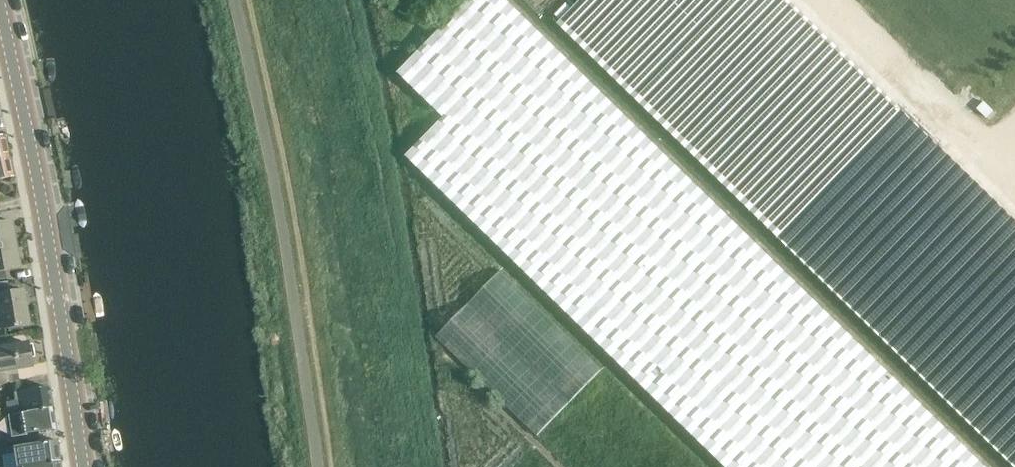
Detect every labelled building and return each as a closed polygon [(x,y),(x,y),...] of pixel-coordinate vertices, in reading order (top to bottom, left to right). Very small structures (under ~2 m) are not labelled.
[(386,2),(388,5),(389,6),(393,10),(396,13),(398,14),(401,16),(402,17),(405,18),(410,20),(414,21),(419,21),(422,22),(427,21),(432,20),(437,19),(441,17),(446,14),(448,12),(451,10),(453,8),(455,5),(457,3),(458,1),(458,0),(385,0),(386,2)] [(508,0),(468,0),(398,72),(444,116),(406,155),(726,466),(988,466),(508,0)] [(788,0),(580,0),(558,23),(1014,466),(1014,220),(788,0)] [(9,155),(4,135),(0,136),(0,157),(9,155)] [(9,155),(0,157),(0,178),(13,175),(9,155)] [(0,222),(0,247),(17,244),(13,220),(0,222)] [(0,247),(0,271),(21,268),(17,244),(0,247)] [(0,282),(0,329),(0,330),(30,324),(24,290),(9,292),(8,281),(0,282)] [(0,348),(0,384),(9,381),(8,370),(32,366),(28,343),(0,348)] [(23,402),(14,404),(7,405),(8,414),(52,408),(48,387),(21,391),(23,402)] [(55,428),(52,408),(8,414),(9,424),(11,437),(27,435),(27,433),(28,432),(55,428)] [(57,441),(29,445),(29,444),(13,447),(14,455),(16,466),(24,466),(60,461),(57,441)]
